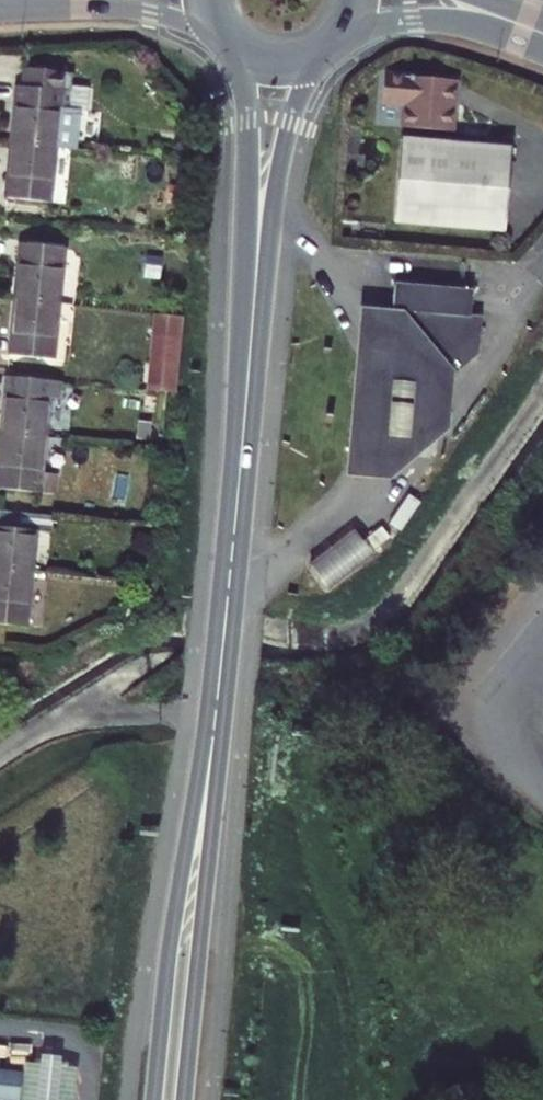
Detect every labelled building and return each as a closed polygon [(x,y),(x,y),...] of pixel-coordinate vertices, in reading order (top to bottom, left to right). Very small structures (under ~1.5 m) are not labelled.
[(103,38),(85,38),(85,49),(103,48),(103,38)] [(454,72),(381,67),(379,96),(402,97),(401,119),(450,123),(454,72)] [(27,85),(21,137),(65,142),(83,144),(88,105),(77,104),(80,73),(35,68),(33,85),(27,85)] [(510,141),(400,133),(394,214),(504,222),(510,141)] [(59,196),(65,142),(21,137),(15,191),(59,196)] [(32,240),(26,295),(70,300),(76,245),(32,240)] [(394,277),(392,303),(471,309),(473,283),(394,277)] [(70,300),(26,295),(20,347),(64,352),(70,300)] [(391,315),(392,303),(361,300),(347,470),(390,474),(449,422),(453,368),(442,376),(391,315)] [(471,309),(392,303),(391,315),(442,376),(453,368),(478,347),(482,310),(471,309)] [(180,390),(190,317),(159,313),(149,386),(180,390)] [(81,379),(18,373),(12,427),(63,432),(67,395),(79,396),(81,379)] [(63,432),(12,427),(6,480),(79,488),(81,472),(59,470),(63,432)] [(8,503),(6,521),(2,520),(0,534),(0,558),(49,564),(53,526),(61,527),(63,509),(8,503)] [(308,563),(330,583),(371,535),(349,516),(308,563)] [(0,558),(0,611),(43,616),(49,564),(0,558)] [(40,1099),(79,1099),(82,1066),(43,1063),(40,1099)] [(31,1071),(0,1068),(0,1099),(28,1099),(31,1071)]
